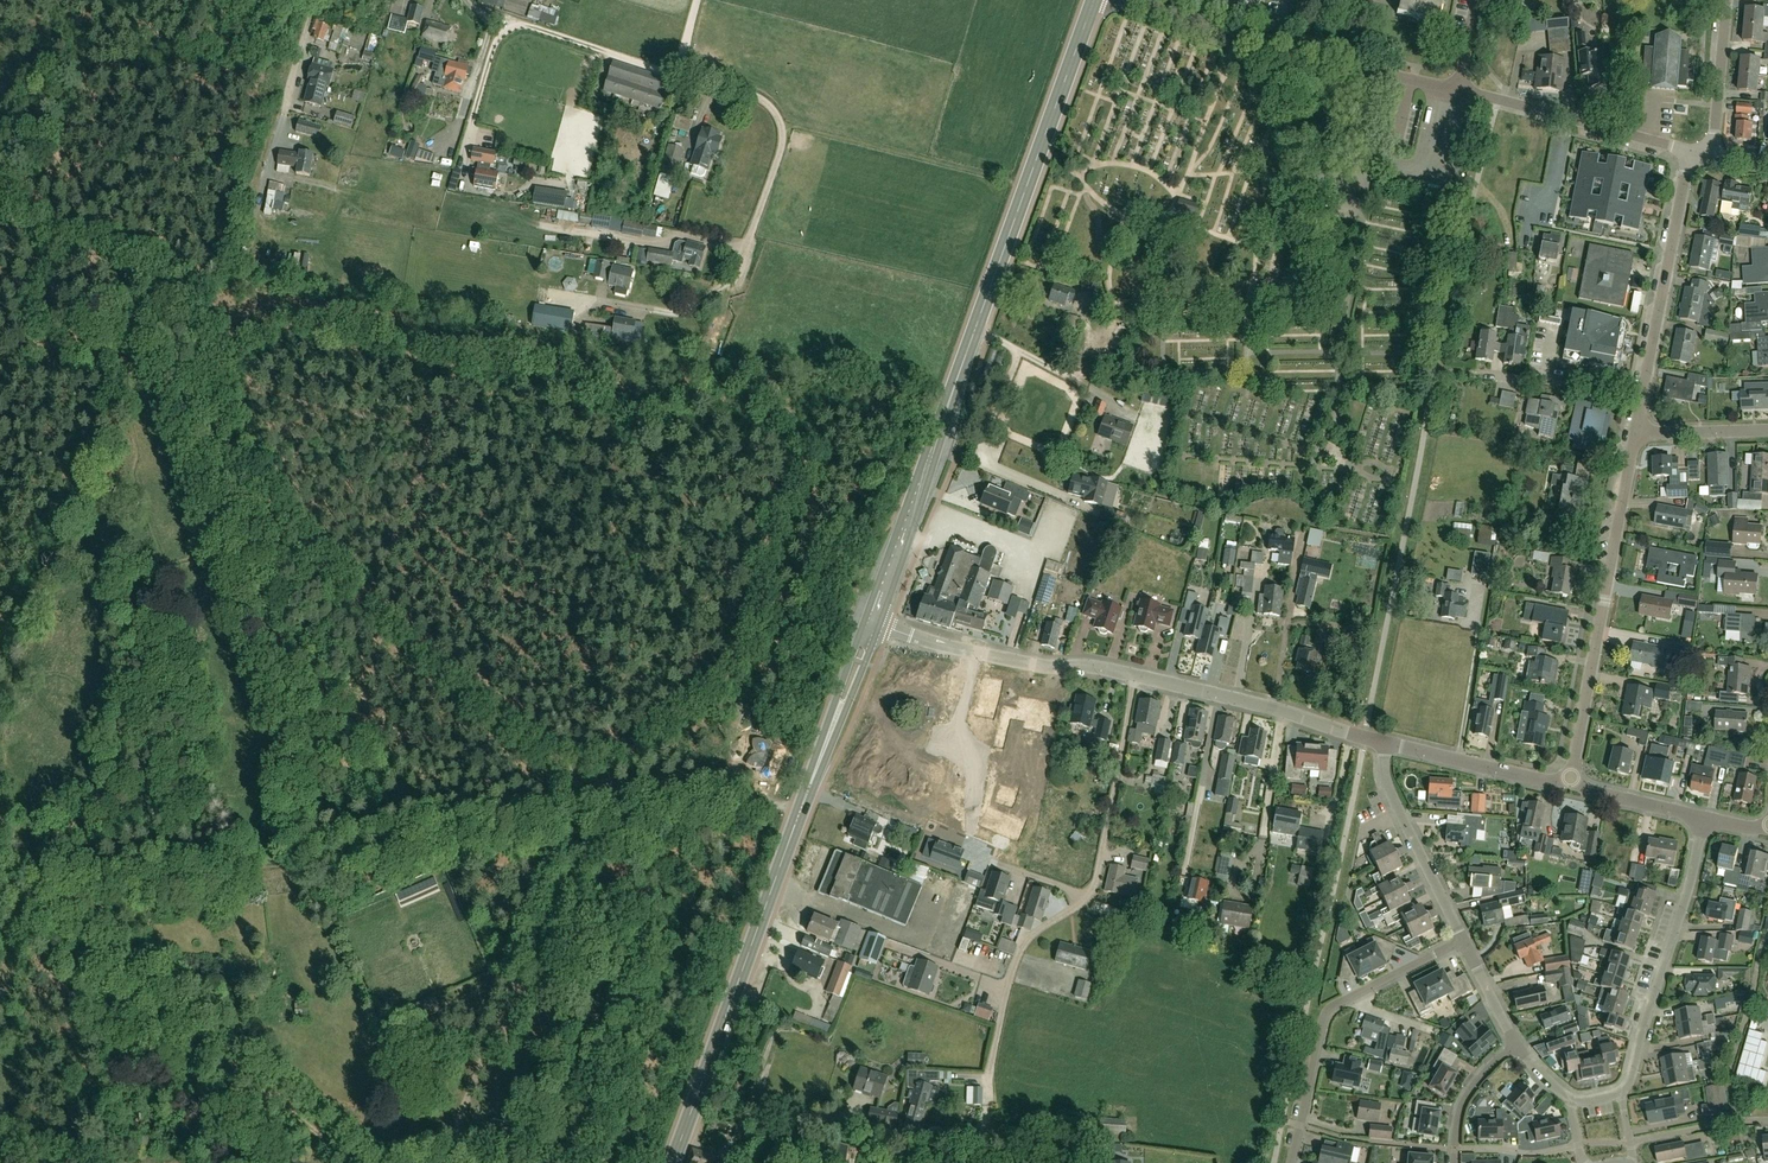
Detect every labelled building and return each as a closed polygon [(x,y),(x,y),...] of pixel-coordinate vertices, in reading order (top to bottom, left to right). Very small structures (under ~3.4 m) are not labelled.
[(1397,14),(1396,14),(1396,15),(1415,18),(1417,22),(1420,20),(1431,22),(1431,21),(1430,21),(1431,14),(1439,16),(1443,0),(1400,0),(1397,14)] [(527,18),(554,28),(558,18),(539,12),(541,8),(536,6),(535,7),(531,5),(527,18)] [(411,7),(407,23),(392,19),(389,31),(405,35),(406,33),(418,35),(419,26),(420,27),(424,10),(411,7)] [(580,18),(594,18),(594,8),(580,8),(580,18)] [(1746,9),(1745,26),(1763,27),(1765,11),(1746,9)] [(1523,18),(1533,20),(1534,12),(1524,10),(1523,18)] [(1535,89),(1561,92),(1565,61),(1556,60),(1556,53),(1570,52),(1567,17),(1545,19),(1545,18),(1533,20),(1534,33),(1547,32),(1547,30),(1548,30),(1550,54),(1550,59),(1539,57),(1535,89)] [(317,19),(313,31),(315,32),(313,39),(325,42),(325,41),(330,42),(328,49),(336,51),(340,52),(342,45),(338,44),(343,27),(317,19)] [(423,38),(446,45),(451,30),(428,23),(423,38)] [(1745,26),(1744,41),(1766,43),(1765,52),(1767,52),(1767,33),(1763,33),(1763,27),(1745,26)] [(381,38),(351,29),(349,35),(364,39),(362,48),(365,49),(363,57),(375,60),(381,38)] [(1642,78),(1641,84),(1686,88),(1686,82),(1693,82),(1694,71),(1687,71),(1689,51),(1679,51),(1680,39),(1668,32),(1655,37),(1654,48),(1644,47),(1643,67),(1636,66),(1635,77),(1642,78)] [(1577,34),(1578,47),(1585,46),(1584,33),(1577,34)] [(438,52),(421,47),(418,57),(417,57),(414,66),(422,68),(424,60),(435,63),(438,52)] [(1589,89),(1606,87),(1604,74),(1607,74),(1605,53),(1592,54),(1591,51),(1578,52),(1581,76),(1588,76),(1589,89)] [(1740,75),(1759,76),(1760,60),(1742,59),(1740,75)] [(461,94),(463,83),(464,84),(466,75),(469,76),(470,70),(468,69),(468,68),(443,61),(443,64),(439,63),(433,86),(444,89),(444,90),(461,94)] [(670,83),(613,65),(605,91),(661,110),(670,83)] [(333,72),(313,67),(308,83),(309,84),(304,102),(321,107),(327,87),(328,88),(333,72)] [(1522,79),(1533,80),(1534,73),(1523,72),(1522,79)] [(410,90),(423,97),(428,86),(419,84),(423,78),(418,75),(410,90)] [(1759,76),(1740,75),(1739,91),(1757,92),(1759,76)] [(427,89),(424,97),(430,99),(433,90),(427,89)] [(471,102),(461,99),(455,119),(465,122),(471,102)] [(1737,140),(1751,141),(1752,125),(1747,124),(1748,117),(1748,114),(1751,115),(1752,106),(1738,104),(1737,113),(1737,116),(1736,127),(1738,127),(1737,140)] [(330,129),(332,121),(311,115),(308,123),(330,129)] [(338,115),(335,125),(352,130),(355,121),(338,115)] [(692,121),(676,116),(673,129),(689,133),(692,121)] [(323,128),(299,122),(296,133),(319,140),(323,128)] [(703,132),(696,152),(696,151),(691,166),(708,171),(713,155),(717,156),(722,141),(713,138),(714,136),(703,132)] [(670,137),(660,173),(676,177),(684,150),(673,146),(676,138),(670,137)] [(413,160),(418,146),(411,143),(405,158),(413,160)] [(476,177),(475,188),(496,191),(499,174),(490,172),(491,165),(494,165),(496,154),(474,150),(472,162),(479,163),(478,170),(473,169),(472,176),(476,177)] [(297,169),(296,175),(309,177),(313,155),(299,153),(299,155),(280,152),(278,166),(297,169)] [(1613,176),(1616,160),(1581,153),(1578,169),(1613,176)] [(1613,176),(1648,183),(1651,167),(1616,160),(1613,176)] [(1474,168),(1469,167),(1465,180),(1471,182),(1474,168)] [(1578,169),(1575,186),(1610,192),(1613,176),(1578,169)] [(1613,176),(1610,192),(1644,199),(1648,183),(1613,176)] [(455,192),(458,181),(451,179),(448,190),(455,192)] [(279,183),(270,182),(268,190),(284,193),(285,185),(279,184),(279,183)] [(1721,213),(1726,186),(1720,185),(1708,182),(1701,216),(1713,218),(1717,200),(1723,201),(1721,213)] [(1726,186),(1721,213),(1731,215),(1732,210),(1748,213),(1749,206),(1752,190),(1737,188),(1738,184),(1727,182),(1727,186),(1726,186)] [(1548,195),(1550,186),(1537,183),(1535,193),(1548,195)] [(1575,186),(1572,202),(1606,209),(1610,192),(1575,186)] [(565,209),(567,194),(537,190),(535,205),(565,209)] [(270,192),(266,209),(281,212),(284,195),(270,192)] [(1606,209),(1641,216),(1644,199),(1610,192),(1606,209)] [(1176,211),(1196,216),(1200,204),(1179,199),(1176,211)] [(1569,218),(1603,225),(1606,209),(1572,202),(1569,218)] [(389,206),(387,215),(394,217),(397,208),(389,206)] [(403,218),(404,208),(397,207),(396,217),(403,218)] [(1606,209),(1603,225),(1638,232),(1641,216),(1606,209)] [(579,224),(592,226),(593,215),(580,213),(579,224)] [(658,226),(624,220),(624,222),(614,220),(614,223),(597,220),(596,226),(609,228),(609,229),(622,232),(621,235),(641,239),(642,236),(656,238),(658,226)] [(243,235),(249,237),(252,225),(246,224),(243,235)] [(1739,236),(1759,238),(1760,227),(1741,225),(1739,236)] [(1735,247),(1735,237),(1721,234),(1720,241),(1697,236),(1690,267),(1708,271),(1710,261),(1716,262),(1720,245),(1723,246),(1722,249),(1728,250),(1729,247),(1733,248),(1734,247),(1735,247)] [(1555,246),(1557,236),(1550,235),(1550,237),(1543,236),(1542,237),(1544,237),(1543,244),(1541,243),(1538,260),(1555,263),(1559,247),(1555,246)] [(1735,237),(1735,247),(1736,247),(1736,245),(1747,247),(1749,239),(1737,236),(1737,238),(1735,237)] [(647,263),(672,267),(673,261),(682,264),(683,260),(691,262),(690,267),(700,270),(706,248),(688,243),(688,244),(679,241),(675,243),(672,254),(649,251),(649,250),(638,248),(635,263),(646,265),(647,263)] [(1623,308),(1633,254),(1588,245),(1578,299),(1623,308)] [(1744,269),(1745,284),(1759,283),(1758,277),(1767,276),(1767,255),(1766,255),(1765,250),(1753,250),(1754,268),(1744,269)] [(1531,273),(1532,260),(1525,260),(1526,251),(1517,251),(1516,272),(1531,273)] [(626,296),(627,291),(628,291),(633,273),(614,269),(614,267),(609,266),(610,263),(597,260),(592,278),(604,281),(604,283),(610,284),(609,286),(615,288),(614,294),(626,296)] [(1732,274),(1725,272),(1723,280),(1730,281),(1732,274)] [(579,289),(589,286),(585,273),(575,276),(579,289)] [(574,279),(567,278),(562,284),(565,291),(572,292),(577,286),(574,279)] [(1680,319),(1698,322),(1704,293),(1707,293),(1709,284),(1694,281),(1692,289),(1686,288),(1680,319)] [(1087,282),(1085,292),(1090,293),(1089,296),(1096,297),(1099,285),(1087,282)] [(1065,307),(1067,301),(1072,303),(1076,291),(1068,288),(1068,290),(1054,285),(1049,301),(1065,307)] [(1536,287),(1535,297),(1542,298),(1544,288),(1536,287)] [(1747,289),(1744,289),(1731,289),(1732,297),(1747,296),(1747,289)] [(1632,294),(1629,312),(1637,313),(1640,295),(1632,294)] [(1747,305),(1748,323),(1742,324),(1742,331),(1766,330),(1766,321),(1767,321),(1767,294),(1756,295),(1757,305),(1747,305)] [(535,305),(532,325),(569,331),(572,312),(535,305)] [(1503,329),(1506,308),(1499,306),(1495,327),(1503,329)] [(1514,309),(1506,308),(1503,329),(1509,330),(1508,337),(1503,365),(1518,367),(1520,357),(1524,358),(1526,349),(1521,348),(1522,342),(1527,343),(1530,327),(1517,325),(1518,317),(1513,316),(1514,309)] [(1565,309),(1555,358),(1572,362),(1572,359),(1581,361),(1581,363),(1611,370),(1620,324),(1617,320),(1617,319),(1614,319),(1565,309)] [(1075,330),(1079,319),(1071,316),(1067,327),(1075,330)] [(588,336),(639,344),(643,323),(635,322),(636,321),(614,317),(613,329),(590,325),(588,336)] [(1678,330),(1672,360),(1690,364),(1696,334),(1678,330)] [(1704,340),(1728,345),(1730,334),(1707,330),(1704,340)] [(1481,333),(1476,361),(1491,363),(1496,335),(1481,333)] [(1730,334),(1730,341),(1751,340),(1751,333),(1730,334)] [(1761,366),(1767,366),(1767,339),(1759,339),(1761,366)] [(1665,397),(1685,401),(1687,395),(1692,396),(1694,384),(1707,387),(1709,378),(1690,374),(1688,382),(1668,379),(1665,397)] [(1733,377),(1733,388),(1745,388),(1745,377),(1733,377)] [(1140,402),(1166,408),(1169,395),(1143,390),(1140,402)] [(1513,409),(1516,395),(1501,391),(1499,400),(1490,398),(1489,403),(1498,405),(1498,406),(1513,409)] [(1767,409),(1767,391),(1742,392),(1742,410),(1767,409)] [(1607,404),(1608,397),(1588,392),(1586,400),(1607,404)] [(1552,439),(1561,400),(1550,398),(1540,396),(1539,402),(1529,399),(1528,400),(1530,401),(1527,414),(1525,414),(1523,426),(1539,431),(1538,436),(1552,439)] [(1577,398),(1568,441),(1573,442),(1572,448),(1597,454),(1603,455),(1606,438),(1608,428),(1605,427),(1607,416),(1605,415),(1607,404),(1586,400),(1577,398)] [(1102,418),(1106,405),(1096,401),(1092,414),(1102,418)] [(1105,417),(1099,435),(1126,445),(1132,426),(1105,417)] [(1727,454),(1709,455),(1709,486),(1710,496),(1725,496),(1725,486),(1728,486),(1727,454)] [(1762,501),(1762,494),(1767,494),(1767,456),(1753,455),(1751,493),(1743,493),(1743,500),(1762,501)] [(1679,482),(1678,473),(1678,469),(1678,460),(1671,460),(1671,458),(1654,459),(1654,477),(1670,477),(1670,482),(1679,482)] [(1585,516),(1587,504),(1583,503),(1591,465),(1577,462),(1574,479),(1570,478),(1572,469),(1563,468),(1561,476),(1553,475),(1550,486),(1562,488),(1558,510),(1585,516)] [(1688,462),(1688,481),(1689,481),(1700,480),(1699,462),(1688,462)] [(1090,478),(1090,479),(1073,475),(1068,494),(1085,498),(1084,502),(1102,506),(1108,483),(1090,478)] [(1026,503),(1030,494),(999,482),(996,491),(988,487),(981,504),(1006,514),(1013,498),(1026,503)] [(1667,498),(1688,498),(1687,485),(1679,485),(1667,485),(1667,498)] [(1728,494),(1728,510),(1743,510),(1743,503),(1738,503),(1738,494),(1728,494)] [(1694,511),(1706,517),(1710,510),(1698,504),(1694,511)] [(1658,506),(1655,524),(1685,530),(1686,528),(1691,528),(1694,513),(1658,506)] [(1127,516),(1104,507),(1099,518),(1122,527),(1127,516)] [(1713,525),(1720,522),(1717,515),(1710,518),(1713,525)] [(1242,519),(1226,516),(1225,521),(1241,524),(1242,519)] [(1734,544),(1743,544),(1743,543),(1760,544),(1761,528),(1747,526),(1748,520),(1736,519),(1734,544)] [(1028,536),(1033,525),(1026,522),(1024,527),(1019,524),(1016,531),(1028,536)] [(1453,523),(1452,540),(1469,542),(1470,536),(1475,537),(1476,529),(1469,529),(1469,525),(1453,523)] [(1479,525),(1477,545),(1495,546),(1496,530),(1492,529),(1492,526),(1479,525)] [(1277,565),(1289,567),(1293,540),(1284,539),(1284,533),(1283,531),(1277,530),(1275,532),(1275,538),(1270,537),(1268,550),(1279,551),(1277,565)] [(1306,545),(1312,547),(1316,531),(1310,530),(1306,545)] [(1197,560),(1206,562),(1208,550),(1207,550),(1208,543),(1200,542),(1199,549),(1198,548),(1197,560)] [(1705,557),(1709,557),(1710,557),(1718,558),(1731,559),(1732,544),(1706,542),(1705,557)] [(938,575),(939,576),(934,590),(929,588),(926,596),(925,596),(916,620),(949,629),(955,630),(957,623),(962,625),(962,626),(981,632),(986,616),(966,611),(967,606),(977,609),(996,559),(996,554),(995,551),(992,548),(988,548),(986,549),(985,551),(981,560),(963,553),(964,552),(950,547),(942,569),(940,570),(938,575)] [(1224,550),(1223,560),(1234,562),(1235,552),(1224,550)] [(1685,588),(1687,576),(1694,578),(1698,558),(1664,551),(1664,553),(1650,550),(1647,569),(1660,571),(1657,583),(1685,588)] [(1547,563),(1549,554),(1534,551),(1533,560),(1547,563)] [(1251,594),(1255,564),(1263,565),(1264,553),(1251,552),(1250,564),(1240,563),(1240,569),(1243,569),(1243,576),(1237,575),(1235,587),(1242,588),(1242,593),(1251,594)] [(1486,579),(1489,556),(1474,554),(1472,567),(1478,568),(1476,577),(1486,579)] [(1708,565),(1711,565),(1717,565),(1718,558),(1710,557),(1709,557),(1708,565)] [(1303,559),(1299,578),(1296,595),(1299,596),(1297,605),(1309,608),(1315,582),(1316,576),(1328,579),(1331,566),(1303,559)] [(1568,597),(1571,580),(1574,581),(1575,572),(1566,570),(1568,561),(1552,559),(1550,568),(1556,569),(1551,593),(1545,592),(1544,593),(1568,597)] [(1736,564),(1719,563),(1718,579),(1717,593),(1725,593),(1725,595),(1736,596),(1736,594),(1756,595),(1758,576),(1740,575),(1735,575),(1736,564)] [(1460,583),(1461,573),(1447,571),(1445,581),(1460,583)] [(993,581),(987,599),(1008,606),(1014,588),(1011,587),(1013,583),(1007,581),(1006,585),(993,581)] [(1279,617),(1282,590),(1272,588),(1272,583),(1267,583),(1266,588),(1264,596),(1259,596),(1257,614),(1279,617)] [(1441,618),(1454,620),(1455,617),(1464,619),(1467,601),(1457,600),(1458,597),(1449,595),(1450,587),(1438,585),(1436,597),(1444,598),(1441,618)] [(1420,591),(1409,590),(1408,599),(1419,601),(1420,591)] [(1198,595),(1188,593),(1184,610),(1191,612),(1184,636),(1200,640),(1196,654),(1213,658),(1219,636),(1225,638),(1230,620),(1220,618),(1217,631),(1204,627),(1208,611),(1195,608),(1198,595)] [(1680,594),(1680,595),(1678,606),(1697,610),(1699,598),(1680,594)] [(1673,605),(1665,603),(1665,601),(1642,597),(1639,615),(1670,620),(1673,605)] [(1096,620),(1094,628),(1098,630),(1098,631),(1099,634),(1104,636),(1107,634),(1108,633),(1112,634),(1118,619),(1120,620),(1123,613),(1120,612),(1121,609),(1102,603),(1102,605),(1088,600),(1083,615),(1096,620)] [(1148,632),(1148,630),(1153,632),(1155,623),(1169,627),(1173,611),(1159,608),(1160,606),(1140,601),(1140,603),(1137,603),(1135,610),(1138,611),(1134,627),(1139,628),(1139,630),(1140,632),(1145,634),(1148,632)] [(1524,613),(1533,614),(1534,607),(1534,606),(1526,604),(1524,613)] [(1697,613),(1714,614),(1715,606),(1698,605),(1697,613)] [(1560,644),(1562,629),(1565,629),(1568,612),(1534,606),(1534,607),(1533,614),(1531,623),(1544,626),(1541,641),(1560,644)] [(1069,607),(1065,621),(1074,624),(1078,610),(1069,607)] [(1727,615),(1726,632),(1742,633),(1741,643),(1753,644),(1755,619),(1743,618),(1743,616),(1727,615)] [(1054,649),(1060,627),(1061,628),(1062,621),(1056,620),(1054,625),(1047,623),(1041,646),(1054,649)] [(1682,639),(1691,641),(1692,634),(1683,632),(1682,639)] [(1297,671),(1312,674),(1316,655),(1308,653),(1309,648),(1306,647),(1308,638),(1302,637),(1297,662),(1299,663),(1297,671)] [(1484,646),(1493,648),(1495,639),(1485,637),(1484,646)] [(1505,641),(1503,650),(1513,652),(1515,643),(1505,641)] [(1671,650),(1690,653),(1692,645),(1672,641),(1671,650)] [(1664,649),(1634,644),(1631,662),(1652,666),(1652,668),(1661,670),(1664,649)] [(1554,688),(1554,687),(1552,687),(1557,663),(1559,663),(1559,662),(1544,660),(1546,652),(1546,651),(1528,648),(1526,657),(1535,659),(1534,663),(1528,661),(1525,680),(1531,682),(1540,683),(1539,685),(1554,688)] [(1728,694),(1747,695),(1748,680),(1750,680),(1751,668),(1741,668),(1742,660),(1726,659),(1719,658),(1718,666),(1725,667),(1730,668),(1728,694)] [(1497,676),(1493,700),(1504,702),(1508,678),(1497,676)] [(1000,691),(1002,681),(1001,681),(1001,683),(997,682),(997,681),(988,679),(988,680),(985,679),(985,677),(984,677),(975,715),(976,715),(977,712),(993,715),(992,719),(993,719),(998,695),(999,695),(1000,691)] [(1657,684),(1654,698),(1668,701),(1671,687),(1657,684)] [(1651,709),(1654,691),(1628,686),(1622,716),(1641,720),(1643,708),(1651,709)] [(1094,739),(1106,741),(1110,723),(1099,720),(1098,722),(1091,720),(1096,701),(1076,696),(1074,707),(1070,706),(1068,715),(1072,716),(1070,724),(1089,728),(1090,727),(1097,729),(1094,739)] [(1541,748),(1545,727),(1546,727),(1548,718),(1541,716),(1544,699),(1531,696),(1530,704),(1525,703),(1523,713),(1528,714),(1522,744),(1541,748)] [(1020,698),(1016,719),(1026,721),(1024,728),(1032,730),(1038,702),(1029,700),(1029,699),(1029,700),(1022,699),(1023,698),(1022,698),(1020,698)] [(1140,701),(1136,723),(1137,724),(1136,730),(1129,728),(1127,743),(1140,745),(1142,733),(1153,735),(1154,727),(1156,727),(1157,719),(1157,718),(1158,714),(1160,704),(1140,701)] [(1490,705),(1474,701),(1473,710),(1478,711),(1473,735),(1488,738),(1493,712),(1489,711),(1490,705)] [(1703,702),(1686,701),(1686,712),(1702,713),(1703,702)] [(1006,702),(1002,718),(1010,720),(1014,703),(1006,702)] [(1032,730),(1041,731),(1042,724),(1052,726),(1056,706),(1055,705),(1054,705),(1048,704),(1048,703),(1048,704),(1038,702),(1032,730)] [(735,732),(746,710),(738,706),(730,721),(727,720),(724,726),(735,732)] [(1202,743),(1207,714),(1190,711),(1184,740),(1202,743)] [(1746,732),(1748,714),(1717,712),(1715,730),(1746,732)] [(1229,744),(1234,720),(1219,717),(1214,741),(1229,744)] [(1685,717),(1683,736),(1692,737),(1693,727),(1692,727),(1693,717),(1685,717)] [(900,723),(898,731),(914,735),(916,727),(900,723)] [(773,727),(771,734),(785,743),(789,733),(773,727)] [(1650,732),(1629,727),(1627,735),(1640,739),(1639,745),(1646,747),(1650,732)] [(1260,760),(1266,733),(1251,730),(1248,744),(1241,742),(1238,755),(1260,760)] [(898,731),(896,739),(912,743),(914,735),(898,731)] [(1697,743),(1696,743),(1683,740),(1666,736),(1664,745),(1671,746),(1671,745),(1687,749),(1686,756),(1694,757),(1697,743)] [(1170,743),(1159,741),(1155,761),(1166,763),(1170,743)] [(1174,742),(1170,763),(1182,765),(1186,745),(1174,742)] [(785,751),(768,744),(760,765),(764,767),(761,775),(773,780),(785,751)] [(1310,776),(1312,747),(1297,745),(1296,758),(1286,758),(1284,778),(1300,780),(1301,770),(1310,771),(1310,775),(1309,775),(1309,776),(1310,776)] [(1649,759),(1644,779),(1669,785),(1674,765),(1666,763),(1670,749),(1652,745),(1649,759)] [(1312,747),(1310,776),(1310,775),(1310,771),(1320,772),(1319,781),(1333,783),(1335,777),(1336,762),(1326,761),(1328,748),(1312,747)] [(1727,769),(1728,765),(1731,752),(1709,747),(1704,768),(1692,765),(1690,777),(1694,778),(1691,791),(1710,795),(1713,781),(1710,781),(1713,766),(1727,769)] [(1231,781),(1235,757),(1234,757),(1235,751),(1227,749),(1226,755),(1221,754),(1217,779),(1231,781)] [(1609,771),(1628,776),(1633,754),(1615,749),(1609,771)] [(1747,755),(1731,752),(1728,765),(1744,769),(1747,755)] [(995,772),(995,773),(1004,775),(1004,776),(1005,776),(1005,775),(1009,776),(1008,777),(1009,777),(1009,776),(1033,782),(1033,781),(1030,781),(1033,765),(1037,765),(999,756),(1001,757),(1000,760),(999,760),(997,769),(998,769),(997,773),(995,772)] [(1170,764),(1167,782),(1171,783),(1175,765),(1170,764)] [(1152,783),(1165,786),(1166,777),(1159,776),(1160,773),(1153,771),(1152,778),(1146,777),(1144,783),(1151,785),(1152,783)] [(1751,804),(1757,778),(1741,774),(1735,800),(1751,804)] [(1436,798),(1450,799),(1451,789),(1454,789),(1454,784),(1451,783),(1451,781),(1429,779),(1428,795),(1437,795),(1436,798)] [(1315,792),(1316,783),(1300,782),(1300,790),(1315,792)] [(1016,791),(1001,786),(998,794),(1014,799),(1016,791)] [(1330,798),(1331,789),(1321,788),(1321,798),(1330,798)] [(1014,799),(998,794),(995,802),(1011,807),(1014,799)] [(1226,814),(1225,821),(1235,822),(1235,818),(1232,818),(1232,815),(1236,815),(1238,799),(1227,798),(1225,814),(1226,814)] [(1476,810),(1471,810),(1470,814),(1481,815),(1482,815),(1484,798),(1477,798),(1476,810)] [(1522,811),(1526,812),(1523,828),(1539,831),(1544,807),(1528,803),(1528,805),(1524,804),(1522,805),(1521,806),(1520,808),(1521,810),(1522,811)] [(1024,824),(1024,823),(1002,814),(1002,813),(1001,814),(998,812),(998,811),(998,812),(989,808),(988,809),(990,810),(989,813),(988,813),(985,821),(985,822),(984,825),(982,824),(982,825),(1017,840),(1018,839),(1015,838),(1021,823),(1024,824)] [(1276,811),(1274,828),(1287,830),(1286,836),(1297,838),(1295,849),(1320,853),(1324,832),(1298,827),(1301,813),(1288,811),(1288,813),(1276,811)] [(1447,825),(1445,842),(1460,844),(1460,847),(1471,848),(1472,840),(1475,840),(1476,829),(1480,829),(1481,820),(1480,820),(1481,815),(1466,814),(1466,819),(1464,818),(1463,827),(1447,825)] [(868,843),(876,824),(870,821),(871,818),(865,816),(864,819),(856,816),(851,827),(852,827),(849,834),(849,835),(848,837),(855,840),(855,841),(866,846),(868,843)] [(1565,816),(1561,842),(1569,843),(1569,846),(1572,850),(1585,853),(1585,856),(1594,858),(1598,835),(1589,833),(1588,836),(1583,835),(1586,820),(1565,816)] [(921,831),(900,823),(897,831),(912,837),(910,843),(915,845),(921,831)] [(1374,843),(1371,845),(1370,849),(1371,852),(1369,853),(1379,874),(1372,878),(1377,888),(1370,892),(1372,896),(1379,893),(1387,909),(1380,912),(1387,927),(1402,920),(1410,936),(1403,940),(1407,948),(1410,950),(1421,944),(1418,938),(1433,930),(1429,923),(1430,920),(1437,917),(1434,911),(1427,914),(1424,913),(1421,905),(1406,913),(1403,907),(1411,903),(1407,895),(1408,892),(1415,889),(1412,883),(1405,886),(1402,885),(1398,878),(1390,882),(1387,876),(1402,868),(1398,861),(1399,858),(1406,854),(1403,848),(1396,851),(1393,850),(1389,843),(1384,846),(1378,833),(1371,836),(1374,843)] [(1537,835),(1533,852),(1546,856),(1550,839),(1548,839),(1548,838),(1537,835)] [(1654,864),(1672,867),(1677,843),(1664,840),(1664,843),(1648,840),(1645,858),(1655,860),(1654,864)] [(937,842),(931,859),(957,869),(963,852),(937,842)] [(1225,894),(1234,850),(1223,847),(1221,858),(1217,857),(1215,866),(1217,867),(1212,891),(1225,894)] [(1738,887),(1740,875),(1742,870),(1734,868),(1738,850),(1723,847),(1718,868),(1726,870),(1723,884),(1737,887),(1738,887)] [(1502,860),(1517,861),(1518,851),(1503,850),(1502,860)] [(859,861),(838,852),(821,892),(905,927),(922,887),(921,887),(929,868),(910,860),(902,879),(866,864),(859,861)] [(859,861),(866,864),(870,855),(863,852),(859,861)] [(1737,887),(1737,890),(1746,892),(1750,877),(1764,881),(1766,871),(1767,872),(1767,857),(1752,853),(1747,876),(1740,875),(1738,887),(1737,887)] [(1148,859),(1133,856),(1130,869),(1145,872),(1148,859)] [(888,871),(892,864),(881,859),(878,867),(888,871)] [(1309,888),(1313,869),(1291,864),(1289,873),(1299,875),(1297,886),(1309,888)] [(1111,865),(1105,892),(1119,895),(1120,893),(1134,896),(1137,881),(1123,878),(1125,868),(1111,865)] [(1634,875),(1633,882),(1639,883),(1642,884),(1645,867),(1636,865),(1634,875)] [(1470,879),(1470,888),(1486,889),(1485,898),(1503,894),(1509,893),(1509,885),(1504,885),(1499,885),(1500,869),(1483,868),(1483,870),(1468,868),(1468,878),(1470,879)] [(984,876),(968,870),(964,883),(979,888),(984,876)] [(1582,871),(1581,879),(1591,881),(1592,873),(1582,871)] [(1009,879),(992,873),(986,892),(980,890),(975,907),(993,913),(993,915),(1002,919),(1007,906),(1001,904),(1009,879)] [(1677,888),(1678,880),(1669,878),(1668,886),(1677,888)] [(1191,879),(1187,899),(1204,903),(1208,883),(1191,879)] [(1423,879),(1413,882),(1415,889),(1425,886),(1423,879)] [(1512,879),(1511,890),(1524,890),(1524,880),(1512,879)] [(1642,884),(1639,883),(1635,893),(1619,888),(1616,895),(1626,898),(1626,899),(1651,907),(1655,895),(1644,891),(1646,885),(1642,884)] [(1050,893),(1034,888),(1024,916),(1021,915),(1017,928),(1030,932),(1033,920),(1040,922),(1050,893)] [(1361,889),(1356,892),(1353,905),(1357,911),(1363,908),(1358,897),(1364,894),(1361,889)] [(1592,889),(1591,893),(1590,896),(1600,898),(1602,892),(1598,891),(1592,889)] [(1485,928),(1504,923),(1505,929),(1530,923),(1530,925),(1548,924),(1547,915),(1529,916),(1530,920),(1528,915),(1503,920),(1500,909),(1525,903),(1522,891),(1497,897),(1498,903),(1480,907),(1485,928)] [(1710,904),(1707,918),(1725,922),(1725,920),(1733,922),(1737,902),(1721,898),(1719,906),(1710,904)] [(1618,908),(1618,909),(1643,917),(1648,919),(1651,907),(1626,899),(1624,904),(1631,906),(1629,912),(1618,908)] [(1134,900),(1132,910),(1141,911),(1143,902),(1134,900)] [(1235,911),(1236,905),(1224,903),(1221,924),(1218,924),(1217,932),(1228,934),(1229,926),(1248,929),(1251,907),(1242,905),(1241,912),(1235,911)] [(1200,932),(1205,909),(1194,907),(1190,930),(1200,932)] [(1643,917),(1618,909),(1616,914),(1623,916),(1621,923),(1639,929),(1643,917)] [(1736,931),(1740,931),(1742,931),(1748,931),(1752,913),(1740,910),(1736,931)] [(1365,912),(1359,915),(1366,931),(1375,927),(1372,922),(1370,923),(1365,912)] [(836,925),(815,916),(812,924),(811,924),(807,932),(832,943),(857,953),(865,933),(860,930),(862,928),(841,919),(839,923),(838,922),(836,925)] [(1590,917),(1588,924),(1595,926),(1597,919),(1590,917)] [(1570,921),(1567,932),(1581,937),(1584,925),(1570,921)] [(1612,926),(1611,931),(1611,932),(1636,940),(1639,929),(1621,923),(1619,928),(1612,926)] [(1337,925),(1334,940),(1337,946),(1349,940),(1345,932),(1346,928),(1337,925)] [(963,938),(969,940),(972,931),(966,929),(963,938)] [(1611,932),(1611,931),(1606,930),(1601,942),(1632,952),(1636,940),(1611,932)] [(1742,931),(1740,931),(1738,942),(1752,945),(1755,934),(1742,931)] [(868,933),(858,961),(874,967),(884,939),(868,933)] [(1513,942),(1515,947),(1514,947),(1519,960),(1525,958),(1526,960),(1525,961),(1528,968),(1543,962),(1539,952),(1542,951),(1540,946),(1541,946),(1538,938),(1531,941),(1528,933),(1512,940),(1513,942)] [(1731,952),(1734,937),(1721,935),(1719,944),(1715,944),(1716,941),(1703,938),(1698,959),(1712,962),(1712,959),(1727,962),(1729,952),(1731,952)] [(1570,953),(1582,956),(1584,948),(1583,948),(1585,941),(1570,936),(1569,939),(1570,953)] [(801,947),(828,958),(832,949),(805,937),(801,947)] [(1371,947),(1361,952),(1372,973),(1377,970),(1379,972),(1384,969),(1384,966),(1385,966),(1379,954),(1383,950),(1393,954),(1396,946),(1374,937),(1368,940),(1371,947)] [(958,950),(965,952),(970,941),(963,939),(958,950)] [(1014,946),(1001,940),(997,949),(1011,954),(1014,946)] [(1060,944),(1055,962),(1085,970),(1090,952),(1060,944)] [(1372,973),(1361,952),(1354,955),(1350,949),(1341,954),(1336,977),(1344,979),(1347,968),(1352,968),(1358,980),(1359,979),(1362,981),(1366,978),(1367,975),(1372,973)] [(1601,962),(1626,971),(1630,958),(1611,952),(1601,949),(1598,955),(1602,957),(1601,962)] [(821,968),(824,961),(800,951),(795,962),(793,962),(791,966),(792,968),(792,970),(816,980),(817,979),(820,980),(824,969),(821,968)] [(1579,965),(1582,956),(1570,953),(1571,962),(1579,965)] [(1558,971),(1570,970),(1568,955),(1544,959),(1545,972),(1543,972),(1543,974),(1558,971)] [(909,968),(902,985),(904,988),(928,996),(929,994),(932,994),(935,987),(932,985),(938,968),(917,961),(915,968),(911,966),(909,968)] [(828,985),(842,990),(848,973),(851,967),(837,962),(828,985)] [(1626,971),(1601,962),(1599,968),(1606,970),(1604,976),(1622,982),(1626,971)] [(1750,969),(1719,968),(1719,982),(1728,982),(1728,977),(1741,977),(1741,984),(1750,984),(1750,969)] [(1574,995),(1570,970),(1558,971),(1543,974),(1545,984),(1558,982),(1559,987),(1566,986),(1567,995),(1565,995),(1567,1004),(1575,1002),(1574,995)] [(1428,979),(1439,1000),(1447,995),(1451,1002),(1473,991),(1465,975),(1448,984),(1442,972),(1440,972),(1438,971),(1433,973),(1433,976),(1428,979)] [(1582,975),(1573,972),(1574,979),(1580,981),(1582,975)] [(1622,982),(1604,976),(1602,982),(1595,979),(1593,985),(1628,996),(1619,993),(1622,982)] [(1686,991),(1693,991),(1693,996),(1708,996),(1708,992),(1715,992),(1715,976),(1687,976),(1686,991)] [(1439,1000),(1428,979),(1423,981),(1421,980),(1416,982),(1416,985),(1414,986),(1421,999),(1413,1004),(1420,1018),(1434,1011),(1430,1004),(1439,1000)] [(1075,997),(1087,1000),(1091,984),(1080,981),(1075,997)] [(1576,989),(1584,992),(1587,984),(1579,981),(1576,989)] [(1628,996),(1593,985),(1600,987),(1601,988),(1597,999),(1599,999),(1599,1000),(1624,1008),(1628,996)] [(1513,993),(1517,1010),(1546,1004),(1543,987),(1513,993)] [(1583,993),(1581,1001),(1589,1003),(1591,994),(1583,993)] [(841,999),(832,995),(822,1021),(832,1024),(841,999)] [(1478,1002),(1474,995),(1467,999),(1470,1005),(1478,1002)] [(1715,1001),(1715,1005),(1716,1010),(1725,1009),(1724,1004),(1737,1002),(1736,997),(1715,1001)] [(1624,1008),(1599,1000),(1597,1005),(1604,1007),(1602,1013),(1601,1012),(1601,1013),(1620,1019),(1624,1008)] [(983,1011),(999,1017),(1002,1009),(986,1003),(983,1011)] [(307,1014),(307,1004),(295,1004),(295,1015),(307,1014)] [(964,1005),(962,1012),(969,1015),(971,1007),(964,1005)] [(1563,1008),(1540,1017),(1545,1030),(1568,1021),(1563,1008)] [(1678,1026),(1702,1022),(1699,1008),(1676,1011),(1678,1026)] [(1578,1017),(1588,1020),(1590,1013),(1581,1009),(1578,1017)] [(442,1013),(426,1019),(428,1033),(447,1025),(442,1013)] [(810,1020),(795,1013),(792,1020),(807,1026),(810,1020)] [(1620,1019),(1601,1013),(1599,1018),(1605,1021),(1603,1027),(1622,1033),(1626,1021),(1620,1019)] [(1361,1029),(1380,1035),(1384,1023),(1365,1016),(1361,1029)] [(1723,1018),(1715,1019),(1715,1020),(1707,1021),(1708,1026),(1716,1025),(1724,1024),(1723,1018)] [(1443,1030),(1450,1026),(1446,1020),(1440,1023),(1443,1030)] [(1475,1059),(1494,1041),(1481,1027),(1477,1031),(1468,1022),(1456,1033),(1464,1043),(1462,1045),(1475,1059)] [(1704,1036),(1702,1022),(1678,1026),(1680,1040),(1704,1036)] [(1564,1037),(1579,1032),(1575,1023),(1561,1028),(1564,1037)] [(1767,1038),(1767,1028),(1758,1026),(1746,1073),(1758,1076),(1767,1038)] [(1731,1030),(1716,1033),(1717,1034),(1718,1041),(1729,1039),(1733,1039),(1731,1030)] [(1556,1032),(1548,1035),(1550,1042),(1559,1039),(1556,1032)] [(1402,1052),(1403,1047),(1394,1045),(1396,1036),(1389,1035),(1386,1048),(1387,1048),(1385,1061),(1388,1062),(1406,1065),(1408,1053),(1402,1052)] [(1576,1045),(1572,1036),(1545,1046),(1549,1055),(1576,1045)] [(1712,1042),(1713,1051),(1730,1048),(1729,1039),(1718,1041),(1712,1042)] [(542,1050),(517,1040),(514,1050),(538,1061),(542,1050)] [(1608,1066),(1615,1064),(1614,1059),(1618,1058),(1616,1045),(1599,1048),(1601,1057),(1603,1067),(1608,1066)] [(1444,1097),(1457,1075),(1449,1071),(1458,1056),(1444,1048),(1432,1068),(1438,1071),(1428,1088),(1444,1097)] [(1588,1051),(1576,1054),(1578,1062),(1579,1071),(1575,1072),(1577,1082),(1593,1079),(1589,1060),(1588,1051)] [(1578,1062),(1576,1054),(1576,1052),(1559,1056),(1562,1069),(1566,1068),(1567,1074),(1575,1072),(1579,1071),(1578,1062)] [(925,1054),(908,1053),(908,1056),(905,1056),(905,1063),(909,1063),(909,1067),(925,1067),(925,1054)] [(1664,1073),(1687,1068),(1685,1055),(1661,1059),(1664,1073)] [(1715,1056),(1708,1057),(1709,1066),(1716,1065),(1715,1056)] [(1601,1057),(1589,1060),(1593,1079),(1610,1075),(1608,1066),(1603,1067),(1601,1057)] [(1336,1065),(1332,1083),(1361,1089),(1366,1062),(1345,1058),(1343,1066),(1336,1065)] [(1687,1068),(1664,1073),(1667,1087),(1696,1081),(1693,1067),(1687,1068)] [(854,1089),(879,1098),(886,1078),(861,1069),(854,1089)] [(911,1099),(927,1104),(932,1087),(929,1086),(930,1082),(939,1082),(939,1072),(907,1071),(907,1088),(913,1089),(912,1091),(909,1089),(906,1098),(911,1099)] [(1402,1081),(1412,1083),(1413,1075),(1404,1073),(1402,1081)] [(1484,1088),(1486,1091),(1490,1091),(1492,1089),(1492,1085),(1490,1083),(1486,1083),(1484,1085),(1484,1088)] [(1686,1100),(1700,1098),(1698,1083),(1684,1085),(1686,1100)] [(1526,1116),(1530,1112),(1530,1111),(1524,1106),(1534,1097),(1521,1084),(1506,1100),(1515,1108),(1511,1113),(1508,1116),(1517,1124),(1519,1121),(1520,1122),(1526,1115),(1526,1116)] [(1729,1110),(1724,1086),(1720,1087),(1719,1085),(1705,1087),(1708,1104),(1701,1105),(1703,1117),(1723,1114),(1723,1111),(1729,1110)] [(968,1087),(968,1104),(982,1104),(982,1088),(968,1087)] [(927,1104),(911,1099),(906,1116),(907,1116),(903,1128),(922,1133),(925,1120),(923,1120),(927,1104)] [(1664,1102),(1647,1106),(1651,1124),(1677,1119),(1673,1099),(1664,1101),(1664,1102)] [(1380,1104),(1360,1101),(1357,1119),(1377,1122),(1380,1104)] [(1435,1138),(1439,1113),(1430,1112),(1432,1103),(1416,1101),(1414,1116),(1423,1117),(1422,1120),(1413,1119),(1411,1132),(1419,1133),(1418,1135),(1423,1136),(1423,1138),(1432,1140),(1432,1138),(1435,1138)] [(898,1113),(870,1108),(867,1121),(881,1124),(880,1131),(894,1134),(898,1113)] [(1517,1125),(1517,1124),(1508,1116),(1501,1109),(1496,1109),(1496,1121),(1478,1121),(1478,1140),(1502,1140),(1502,1131),(1517,1131),(1517,1125)] [(1530,1112),(1526,1116),(1527,1118),(1524,1118),(1527,1132),(1534,1131),(1536,1142),(1559,1137),(1556,1118),(1533,1123),(1532,1120),(1534,1120),(1533,1116),(1531,1116),(1530,1112)] [(1101,1118),(1099,1140),(1125,1141),(1126,1119),(1101,1118)] [(898,1125),(896,1135),(906,1138),(908,1132),(902,1131),(903,1125),(902,1125),(904,1120),(898,1119),(897,1125),(898,1125)] [(1392,1127),(1370,1125),(1368,1138),(1391,1141),(1392,1127)] [(824,1162),(846,1162),(849,1146),(828,1142),(824,1162)] [(1687,1161),(1697,1159),(1694,1147),(1685,1149),(1684,1143),(1655,1148),(1658,1162),(1660,1162),(1686,1158),(1687,1161)] [(1124,1146),(1103,1144),(1102,1152),(1124,1154),(1124,1146)] [(1352,1148),(1337,1145),(1336,1152),(1321,1149),(1318,1162),(1349,1162),(1352,1148)] [(806,1156),(801,1155),(801,1151),(796,1151),(796,1155),(789,1155),(789,1162),(806,1162),(806,1156)] [(1742,1154),(1728,1157),(1729,1162),(1744,1159),(1742,1154)]
